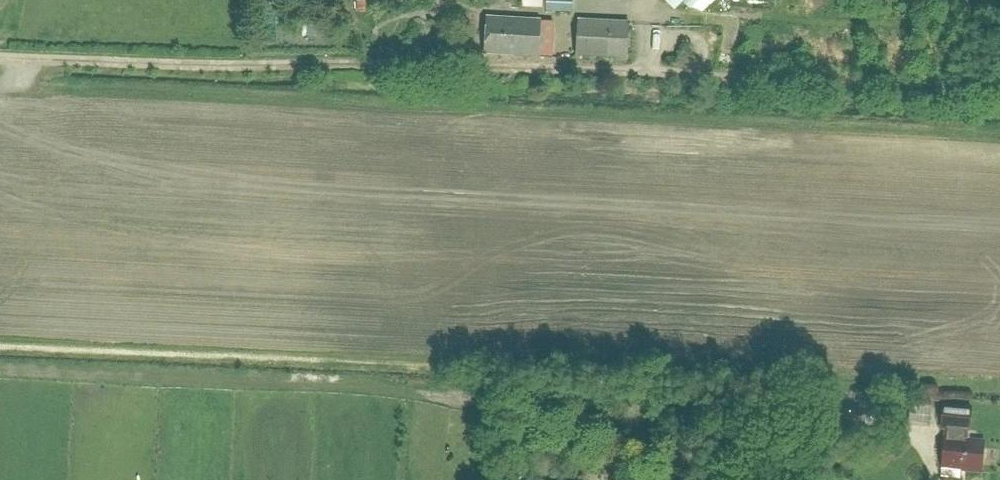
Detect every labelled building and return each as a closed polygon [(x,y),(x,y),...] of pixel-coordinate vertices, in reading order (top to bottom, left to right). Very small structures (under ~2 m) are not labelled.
[(570,12),(571,0),(546,0),(546,10),(570,12)] [(538,57),(540,20),(486,17),(484,54),(538,57)] [(541,18),(540,54),(555,55),(556,18),(541,18)] [(577,21),(575,55),(627,58),(629,24),(577,21)] [(943,404),(941,428),(945,429),(941,468),(981,472),(984,440),(965,439),(966,431),(968,431),(971,407),(943,404)] [(841,409),(841,438),(861,438),(862,409),(841,409)]
